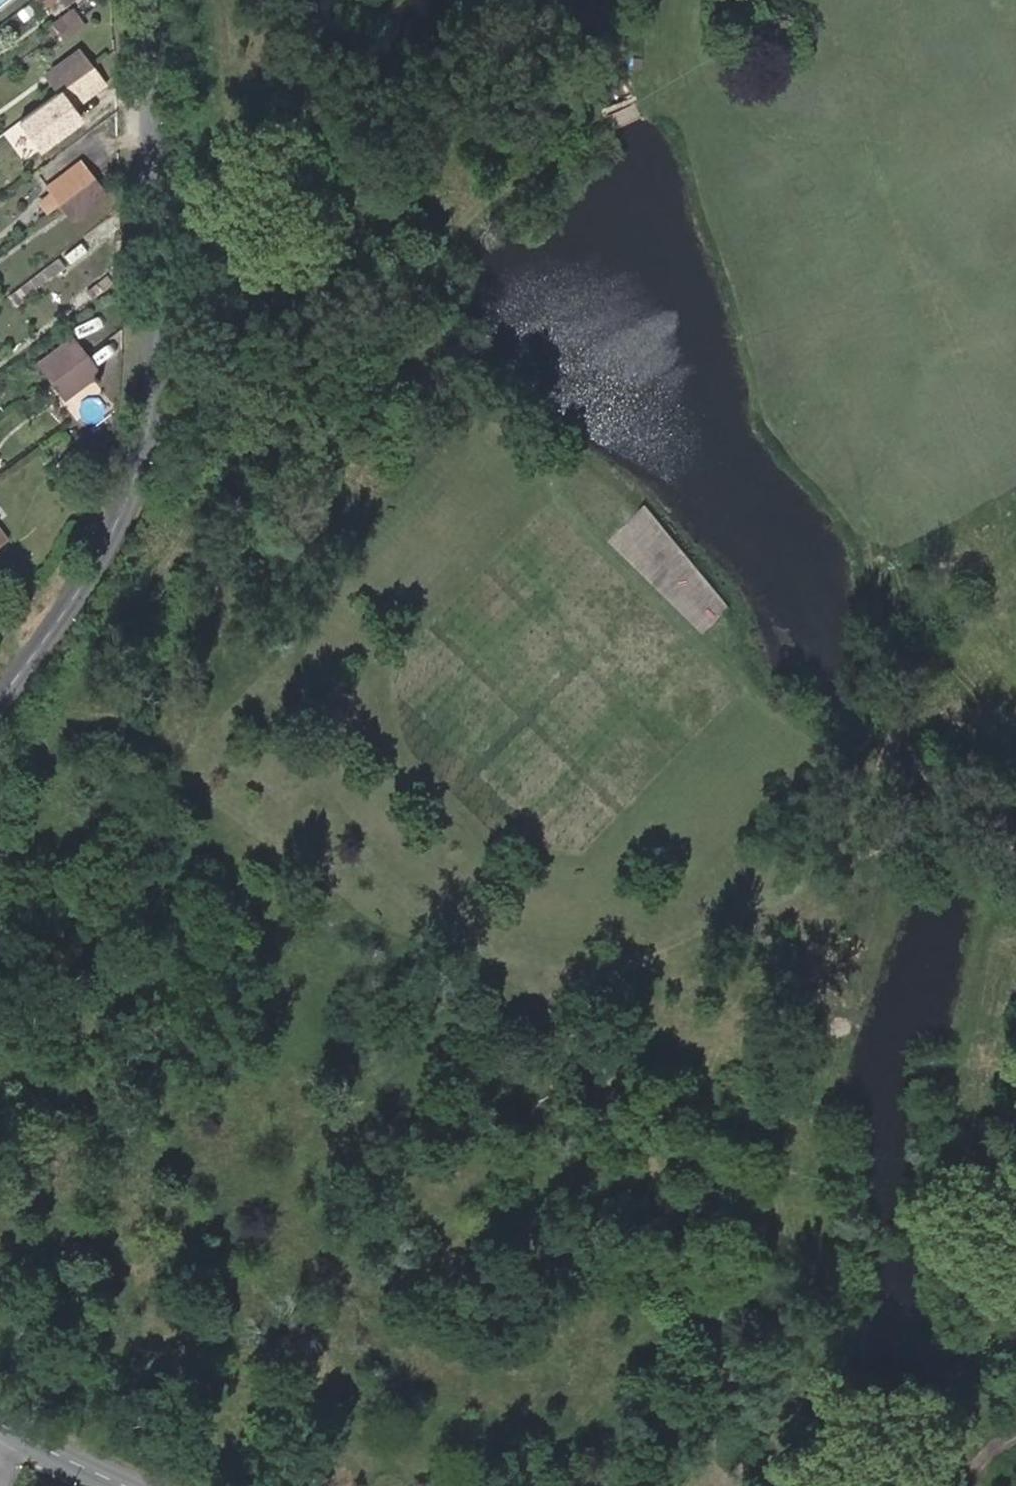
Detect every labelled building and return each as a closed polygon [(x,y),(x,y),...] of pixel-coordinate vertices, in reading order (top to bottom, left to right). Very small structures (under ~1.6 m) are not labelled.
[(45,9),(54,2),(53,0),(38,0),(45,9)] [(55,23),(61,32),(80,18),(74,10),(55,23)] [(80,18),(61,32),(67,40),(85,26),(80,18)] [(48,74),(60,90),(90,68),(79,52),(48,74)] [(90,68),(60,90),(72,108),(102,85),(90,68)] [(51,186),(62,202),(92,179),(81,163),(51,186)] [(92,179),(62,202),(75,219),(105,197),(92,179)] [(41,363),(53,380),(86,355),(74,339),(41,363)] [(86,355),(53,380),(66,399),(99,373),(86,355)] [(0,544),(0,560),(15,549),(7,539),(0,544)]
